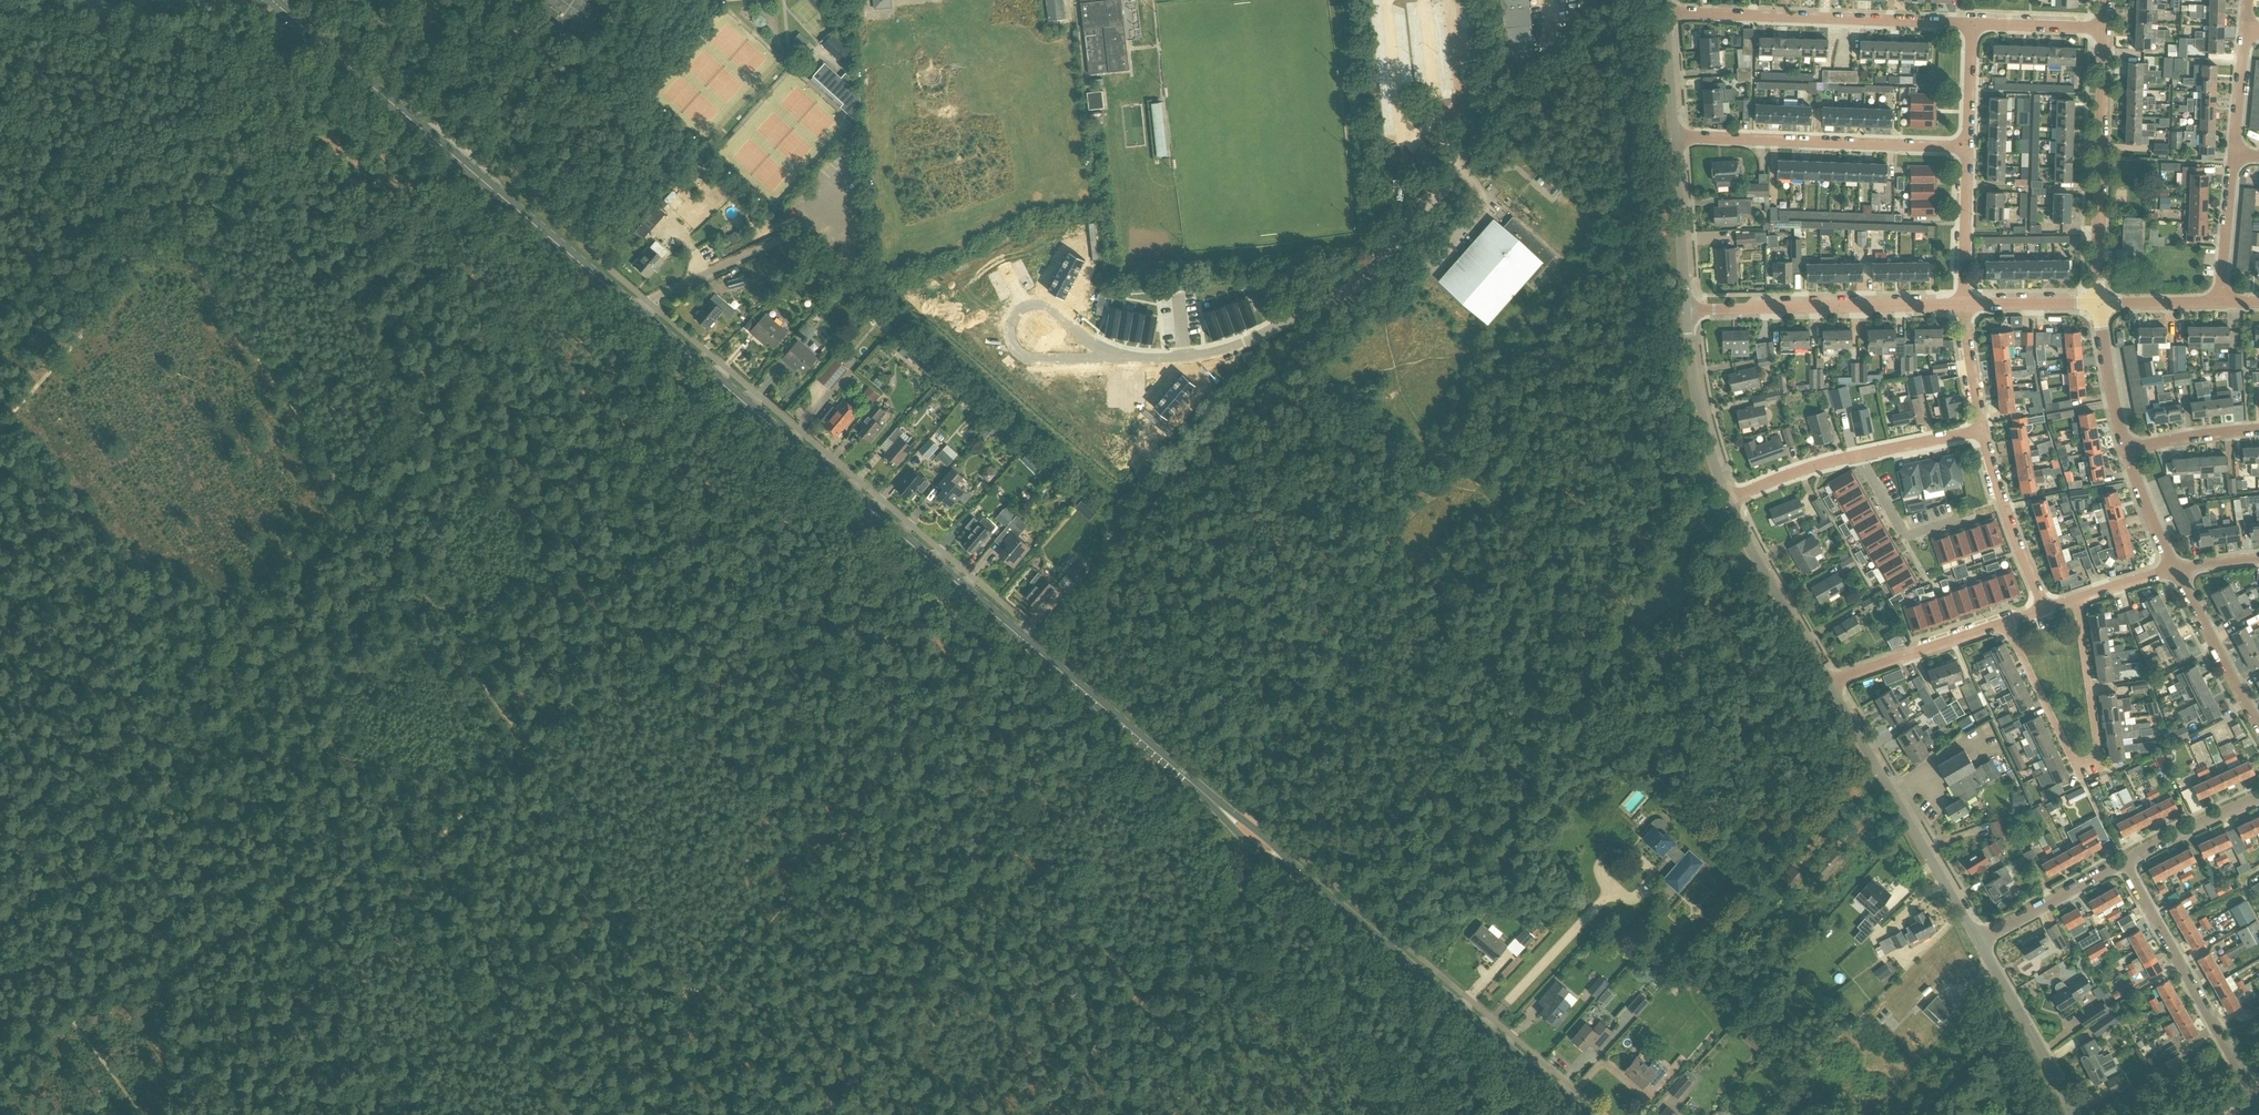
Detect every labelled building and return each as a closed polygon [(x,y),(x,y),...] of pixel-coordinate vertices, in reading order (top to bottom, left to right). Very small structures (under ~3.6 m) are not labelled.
[(874,9),(891,8),(891,0),(873,0),(874,9)] [(1049,21),(1066,20),(1064,0),(1047,0),(1049,21)] [(1089,75),(1129,70),(1127,52),(1122,53),(1122,49),(1125,49),(1122,26),(1124,26),(1121,0),(1080,0),(1089,75)] [(1507,64),(1509,64),(1534,61),(1527,0),(1499,0),(1507,64)] [(2165,10),(2165,3),(2157,3),(2157,0),(2136,0),(2136,9),(2165,10)] [(2224,12),(2224,0),(2209,0),(2209,6),(2204,6),(2204,5),(2196,4),(2196,11),(2207,11),(2224,12)] [(2150,23),(2157,23),(2157,17),(2164,17),(2165,10),(2136,9),(2136,22),(2150,23)] [(2208,25),(2223,26),(2224,12),(2207,11),(2196,11),(2196,18),(2204,18),(2204,17),(2209,18),(2208,25)] [(2165,28),(2175,31),(2177,22),(2167,20),(2165,28)] [(2150,36),(2150,23),(2136,22),(2135,36),(2150,36)] [(2223,26),(2208,25),(2208,32),(2203,32),(2203,31),(2195,31),(2195,38),(2223,39),(2223,26)] [(1700,52),(1719,51),(1718,37),(1715,38),(1715,30),(1705,31),(1705,38),(1700,38),(1700,39),(1698,39),(1698,46),(1700,46),(1700,52)] [(811,43),(800,33),(795,39),(805,49),(811,43)] [(843,62),(852,52),(832,34),(823,44),(843,62)] [(2150,36),(2135,36),(2135,49),(2149,49),(2150,36)] [(1753,49),(1754,37),(1743,37),(1743,49),(1753,49)] [(1759,54),(1773,55),(1773,38),(1759,38),(1759,54)] [(1773,55),(1786,55),(1786,39),(1773,38),(1773,55)] [(2195,38),(2195,45),(2199,45),(2199,51),(2208,52),(2223,52),(2223,39),(2195,38)] [(1786,39),(1786,55),(1800,56),(1800,39),(1786,39)] [(1800,39),(1800,56),(1814,56),(1814,39),(1800,39)] [(1814,39),(1814,56),(1827,56),(1828,40),(1814,39)] [(2165,52),(2174,53),(2176,41),(2166,40),(2165,52)] [(1859,57),(1873,58),(1874,41),(1859,41),(1859,57)] [(1874,41),(1873,58),(1887,58),(1888,42),(1874,41)] [(1887,58),(1901,59),(1901,42),(1888,42),(1887,58)] [(1901,42),(1901,59),(1914,59),(1915,43),(1901,42)] [(1915,43),(1914,59),(1927,60),(1928,43),(1915,43)] [(1992,61),(2007,62),(2007,45),(1993,44),(1992,61)] [(2007,62),(2021,62),(2021,45),(2007,45),(2007,62)] [(2021,45),(2021,62),(2020,68),(2034,68),(2035,63),(2035,46),(2021,45)] [(2035,46),(2035,63),(2048,63),(2049,46),(2035,46)] [(2062,47),(2049,46),(2048,63),(2061,64),(2062,47)] [(2062,47),(2061,64),(2074,64),(2075,47),(2062,47)] [(1701,66),(1720,64),(1719,51),(1700,52),(1701,57),(1699,58),(1699,64),(1701,64),(1701,66)] [(2157,54),(2158,61),(2165,61),(2164,53),(2157,54)] [(2180,70),(2183,70),(2183,58),(2174,58),(2174,70),(2180,70)] [(2142,76),(2156,77),(2169,77),(2169,71),(2148,70),(2148,63),(2128,62),(2127,76),(2142,76)] [(812,76),(843,103),(840,107),(851,117),(857,111),(858,110),(859,107),(860,105),(861,101),(860,98),(859,95),(857,92),(854,89),(858,85),(845,73),(841,78),(824,63),(812,76)] [(2194,65),(2193,78),(2216,79),(2216,78),(2216,65),(2194,65)] [(1738,82),(1752,81),(1752,74),(1738,75),(1738,82)] [(1913,74),(1913,76),(1913,83),(1927,84),(1928,74),(1913,74)] [(2127,76),(2127,89),(2142,89),(2148,90),(2148,83),(2156,83),(2156,77),(2142,76),(2127,76)] [(2200,91),(2216,92),(2216,79),(2193,78),(2183,77),(2183,85),(2188,85),(2201,85),(2200,91)] [(1798,83),(1798,90),(1808,90),(1808,93),(1817,94),(1817,82),(1808,82),(1808,83),(1798,83)] [(1722,101),(1726,101),(1724,83),(1711,84),(1711,88),(1703,88),(1703,90),(1701,91),(1702,97),(1704,97),(1704,103),(1722,101)] [(1901,110),(1935,111),(1936,94),(1916,94),(1916,87),(1909,87),(1909,107),(1901,107),(1901,110)] [(2127,89),(2126,102),(2155,103),(2156,97),(2141,96),(2142,89),(2127,89)] [(1086,93),(1088,110),(1104,108),(1103,91),(1086,93)] [(2187,98),(2187,104),(2198,105),(2215,105),(2216,92),(2200,91),(2200,98),(2187,98)] [(1989,111),(2006,112),(2006,97),(1989,97),(1989,111)] [(2056,114),(2073,114),(2073,99),(2057,99),(2056,114)] [(1751,100),(1744,100),(1743,121),(1751,121),(1751,100)] [(1704,105),(1702,106),(1702,112),(1705,113),(1705,115),(1703,116),(1703,121),(1705,122),(1706,124),(1711,123),(1714,123),(1714,121),(1727,120),(1726,114),(1723,114),(1722,101),(1704,103),(1704,105)] [(1163,102),(1152,103),(1158,157),(1168,156),(1163,102)] [(2126,115),(2141,116),(2141,109),(2155,110),(2155,103),(2126,102),(2126,115)] [(1755,121),(1769,121),(1769,105),(1756,104),(1755,121)] [(2200,111),(2200,118),(2215,119),(2215,105),(2198,105),(2187,104),(2187,111),(2200,111)] [(1769,121),(1783,122),(1783,105),(1769,105),(1769,121)] [(1783,105),(1783,122),(1797,122),(1798,106),(1783,105)] [(1798,106),(1797,122),(1810,123),(1811,106),(1798,106)] [(1823,123),(1837,124),(1837,107),(1823,107),(1823,123)] [(1837,124),(1851,125),(1851,108),(1837,107),(1837,124)] [(1851,108),(1851,125),(1864,125),(1865,108),(1851,108)] [(1864,125),(1878,126),(1878,109),(1865,108),(1864,125)] [(1878,109),(1878,126),(1891,126),(1892,109),(1878,109)] [(1935,111),(1901,110),(1901,113),(1909,113),(1908,126),(1935,127),(1935,111)] [(2006,112),(1989,111),(1989,125),(2005,126),(2006,112)] [(2056,114),(2056,127),(2072,128),(2073,114),(2056,114)] [(2157,114),(2157,122),(2166,122),(2167,114),(2157,114)] [(2126,129),(2154,130),(2159,130),(2160,124),(2155,123),(2155,124),(2140,124),(2141,123),(2141,116),(2126,115),(2126,129)] [(2198,131),(2215,132),(2215,119),(2200,118),(2200,125),(2195,125),(2186,125),(2186,131),(2198,131)] [(1988,139),(2005,139),(2005,126),(1989,125),(1988,139)] [(2055,141),(2072,141),(2072,128),(2056,127),(2055,141)] [(2154,136),(2154,130),(2126,129),(2125,143),(2140,143),(2140,136),(2154,136)] [(2214,153),(2215,132),(2198,131),(2186,131),(2185,131),(2185,138),(2194,139),(2194,145),(2199,145),(2199,153),(2214,153)] [(2171,149),(2181,149),(2182,132),(2172,132),(2171,149)] [(1988,152),(2005,153),(2005,139),(1988,139),(1988,152)] [(2055,141),(2055,154),(2072,155),(2072,141),(2055,141)] [(2154,153),(2168,153),(2169,144),(2154,144),(2154,153)] [(2005,153),(1988,152),(1988,166),(2004,166),(2005,153)] [(2055,154),(2055,167),(2071,168),(2072,155),(2055,154)] [(1791,161),(1778,160),(1777,177),(1791,177),(1791,161)] [(1712,162),(1713,181),(1717,181),(1717,186),(1730,186),(1729,180),(1738,179),(1737,161),(1712,162)] [(1805,161),(1791,161),(1791,177),(1804,178),(1805,161)] [(1819,162),(1805,161),(1804,178),(1818,178),(1819,162)] [(1832,162),(1819,162),(1818,178),(1832,179),(1832,162)] [(1846,163),(1832,162),(1832,179),(1845,179),(1846,163)] [(1860,163),(1846,163),(1845,179),(1859,180),(1860,163)] [(1873,164),(1860,163),(1859,180),(1873,180),(1873,164)] [(1873,180),(1886,181),(1887,164),(1873,164),(1873,180)] [(1909,166),(1909,184),(1936,183),(1936,166),(1909,166)] [(2004,166),(1988,166),(1987,179),(2004,179),(2004,166)] [(2071,168),(2055,167),(2054,180),(2071,181),(2071,168)] [(2188,186),(2190,186),(2208,187),(2208,174),(2203,174),(2203,167),(2183,167),(2182,186),(2188,186)] [(1756,179),(1766,179),(1765,169),(1756,170),(1756,179)] [(1549,194),(1557,186),(1539,170),(1532,179),(1549,194)] [(1909,184),(1910,199),(1936,199),(1936,183),(1909,184)] [(1747,196),(1768,196),(1768,185),(1747,185),(1747,196)] [(2190,186),(2190,193),(2184,193),(2184,198),(2207,199),(2208,187),(2190,186)] [(1987,205),(2003,205),(2004,191),(1987,191),(1987,205)] [(2053,207),(2070,208),(2071,193),(2054,193),(2053,207)] [(1714,208),(1714,225),(1737,224),(1736,213),(1751,213),(1750,198),(1731,199),(1731,207),(1714,208)] [(2189,210),(2207,210),(2207,199),(2184,198),(2184,202),(2189,203),(2189,210)] [(1936,199),(1910,199),(1910,215),(1935,215),(1935,211),(1936,211),(1936,199)] [(2003,205),(1987,205),(1987,219),(2003,219),(2003,205)] [(636,231),(644,238),(666,213),(658,206),(636,231)] [(1790,210),(1790,217),(1804,218),(1804,211),(1803,211),(1804,206),(1798,206),(1797,211),(1790,210)] [(2070,208),(2053,207),(2053,221),(2070,221),(2070,208)] [(2189,215),(2189,221),(2189,222),(2206,222),(2207,210),(2189,210),(2183,210),(2183,214),(2189,215)] [(1442,282),(1486,320),(1524,278),(1530,284),(1555,255),(1512,217),(1489,243),(1482,237),(1442,282)] [(2116,263),(2119,265),(2141,266),(2143,264),(2145,217),(2125,217),(2122,219),(2121,256),(2117,256),(2116,263)] [(2189,222),(2189,221),(2187,221),(2186,241),(2200,241),(2200,235),(2206,235),(2206,222),(2189,222)] [(736,232),(729,236),(733,243),(740,239),(736,232)] [(1737,235),(1737,244),(1755,243),(1755,234),(1737,235)] [(1801,257),(1801,239),(1792,239),(1792,257),(1801,257)] [(797,240),(783,247),(783,248),(784,249),(789,260),(793,258),(792,254),(801,250),(798,242),(797,242),(797,240)] [(1064,257),(1084,267),(1090,257),(1070,246),(1064,257)] [(633,264),(647,276),(653,269),(658,274),(668,264),(662,259),(662,258),(649,247),(633,264)] [(1715,249),(1718,283),(1737,281),(1737,272),(1736,272),(1734,247),(1715,249)] [(1064,257),(1058,267),(1079,278),(1084,267),(1064,257)] [(2014,260),(2000,261),(2000,277),(2014,277),(2014,260)] [(2028,276),(2028,260),(2014,260),(2014,277),(2028,276)] [(2042,276),(2042,260),(2028,260),(2028,276),(2042,276)] [(2042,260),(2042,276),(2055,276),(2055,260),(2042,260)] [(2055,260),(2055,276),(2067,276),(2067,260),(2055,260)] [(2000,277),(2000,261),(1986,261),(1986,277),(2000,277)] [(1773,264),(1774,279),(1778,279),(1778,282),(1793,281),(1792,262),(1777,262),(1777,264),(1773,264)] [(1914,262),(1900,263),(1900,279),(1914,279),(1914,262)] [(1914,262),(1914,279),(1928,279),(1928,262),(1914,262)] [(1834,280),(1834,263),(1821,264),(1821,280),(1834,280)] [(1834,263),(1834,280),(1848,280),(1848,263),(1834,263)] [(1848,263),(1848,280),(1862,280),(1862,263),(1848,263)] [(1887,279),(1887,263),(1872,263),(1873,280),(1887,279)] [(1887,263),(1887,279),(1900,279),(1900,263),(1887,263)] [(1821,280),(1821,264),(1807,264),(1807,281),(1821,280)] [(1053,278),(1073,289),(1079,278),(1058,267),(1053,278)] [(727,283),(729,290),(745,286),(742,278),(727,283)] [(1067,300),(1073,289),(1053,278),(1047,289),(1067,300)] [(695,317),(708,328),(722,312),(729,319),(735,312),(715,295),(711,300),(710,299),(695,317)] [(1239,306),(1247,327),(1258,323),(1250,302),(1239,306)] [(1235,331),(1247,327),(1239,306),(1227,310),(1235,331)] [(1224,336),(1235,331),(1227,310),(1216,314),(1224,336)] [(1105,335),(1117,337),(1121,315),(1109,312),(1105,335)] [(750,333),(761,343),(764,339),(775,348),(788,333),(765,314),(750,333)] [(1213,340),(1224,336),(1216,314),(1205,318),(1213,340)] [(1117,337),(1129,339),(1133,318),(1133,317),(1131,316),(1121,315),(1117,337)] [(744,327),(749,332),(757,322),(752,317),(744,327)] [(807,325),(814,333),(823,326),(816,317),(807,325)] [(1129,339),(1141,341),(1143,328),(1145,319),(1133,317),(1133,318),(1129,339)] [(1145,319),(1143,328),(1141,341),(1153,344),(1154,337),(1157,321),(1145,319)] [(1928,353),(1928,329),(1926,329),(1925,326),(1919,326),(1917,329),(1915,329),(1915,345),(1923,345),(1923,353),(1928,353)] [(1928,329),(1928,353),(1934,353),(1934,352),(1939,352),(1939,345),(1941,345),(1941,329),(1939,329),(1937,326),(1931,326),(1930,329),(1928,329)] [(2152,355),(2152,327),(2139,328),(2139,342),(2143,342),(2143,356),(2152,356),(2152,355)] [(2166,327),(2152,327),(2152,355),(2159,355),(2159,348),(2159,342),(2166,342),(2166,327)] [(2187,327),(2187,348),(2188,348),(2201,348),(2201,342),(2201,327),(2187,327)] [(2215,327),(2201,327),(2201,342),(2215,342),(2215,327)] [(2215,342),(2215,348),(2215,352),(2220,352),(2220,349),(2228,349),(2228,327),(2215,327),(2215,342)] [(1881,330),(1882,354),(1889,354),(1889,345),(1896,345),(1895,329),(1881,330)] [(1794,331),(1794,348),(1808,347),(1808,330),(1794,331)] [(1837,356),(1837,347),(1836,330),(1822,330),(1822,349),(1830,349),(1830,356),(1837,356)] [(1836,330),(1837,347),(1851,347),(1851,330),(1836,330)] [(1882,354),(1881,330),(1868,330),(1868,346),(1875,346),(1875,354),(1882,354)] [(1722,332),(1723,347),(1747,347),(1747,331),(1722,332)] [(1794,354),(1794,348),(1794,331),(1780,331),(1780,352),(1782,351),(1782,354),(1794,354)] [(2014,338),(2013,331),(1988,334),(1989,340),(1992,340),(1992,346),(2007,345),(2015,344),(2032,344),(2032,332),(2022,332),(2022,338),(2014,338)] [(2057,347),(2066,346),(2081,345),(2079,331),(2064,332),(2064,333),(2052,333),(2052,332),(2036,332),(2036,344),(2050,344),(2052,344),(2057,347)] [(908,342),(899,352),(905,357),(907,355),(914,347),(915,346),(910,341),(908,342)] [(1767,357),(1774,356),(1772,341),(1765,342),(1767,357)] [(782,360),(792,368),(794,365),(805,373),(817,358),(798,342),(782,360)] [(2123,346),(2124,353),(2135,351),(2134,344),(2123,346)] [(1990,353),(1991,360),(2009,358),(2007,345),(1992,346),(1993,352),(1990,353)] [(2066,352),(2067,359),(2082,358),(2081,345),(2066,346),(2057,347),(2058,353),(2066,352)] [(2124,353),(2125,361),(2137,359),(2135,351),(2124,353)] [(859,366),(866,356),(861,352),(854,362),(859,366)] [(2228,353),(2228,367),(2241,367),(2241,353),(2228,353)] [(842,355),(838,362),(834,359),(825,374),(838,383),(852,361),(842,355)] [(1758,360),(1759,367),(1775,364),(1774,358),(1758,360)] [(1905,358),(1905,371),(1913,371),(1914,371),(1913,358),(1905,358)] [(2009,358),(1991,360),(1992,367),(1995,367),(1995,373),(2010,371),(2009,358)] [(2067,359),(2068,372),(2083,371),(2082,358),(2067,359)] [(928,360),(921,368),(934,379),(940,372),(942,370),(937,366),(929,359),(928,360)] [(2125,361),(2126,367),(2138,365),(2138,364),(2137,359),(2125,361)] [(2177,370),(2185,370),(2185,359),(2177,359),(2177,370)] [(2146,378),(2155,376),(2152,361),(2138,364),(2138,365),(2139,372),(2140,379),(2146,378)] [(1859,363),(1859,383),(1867,382),(1866,363),(1859,363)] [(1932,365),(1933,373),(1948,371),(1946,363),(1932,365)] [(2138,365),(2126,367),(2128,374),(2139,372),(2138,365)] [(1729,374),(1732,391),(1759,386),(1755,367),(1746,369),(1746,371),(1729,374)] [(2021,376),(2036,374),(2035,368),(2027,370),(2020,370),(2021,376)] [(1824,370),(1816,370),(1816,389),(1825,388),(1824,370)] [(2020,370),(2010,371),(1995,373),(1996,380),(1993,380),(1994,386),(2012,384),(2011,377),(2021,376),(2020,370)] [(2084,384),(2083,371),(2068,372),(2069,386),(2084,384)] [(2239,371),(2230,373),(2232,390),(2241,389),(2239,371)] [(2139,372),(2128,374),(2129,381),(2140,379),(2139,372)] [(2181,373),(2183,385),(2190,384),(2188,372),(2181,373)] [(1189,393),(1196,385),(1182,373),(1175,381),(1189,393)] [(2175,386),(2183,385),(2181,373),(2174,374),(2175,386)] [(1778,375),(1781,394),(1787,393),(1784,374),(1778,375)] [(1927,394),(1933,392),(1931,382),(1939,381),(1937,374),(1923,377),(1927,394)] [(1907,379),(1910,396),(1924,393),(1921,377),(1907,379)] [(2129,381),(2130,388),(2142,385),(2140,379),(2129,381)] [(1168,390),(1182,402),(1189,393),(1175,381),(1168,390)] [(876,382),(870,390),(877,395),(883,387),(876,382)] [(1867,393),(1875,391),(1874,384),(1866,386),(1867,393)] [(2032,397),(2040,396),(2039,390),(2031,392),(2022,391),(2022,390),(2012,391),(2012,384),(1994,386),(1995,394),(1997,393),(1998,399),(2012,398),(2023,397),(2032,397)] [(2084,384),(2069,386),(2070,399),(2085,398),(2084,384)] [(2142,385),(2130,388),(2131,395),(2143,392),(2142,388),(2142,385)] [(1851,406),(1846,386),(1830,390),(1835,410),(1851,406)] [(2204,395),(2203,388),(2197,389),(2198,401),(2191,402),(2192,417),(2206,415),(2204,400),(2204,395)] [(1175,410),(1182,402),(1168,390),(1161,398),(1175,410)] [(1821,391),(1825,409),(1832,407),(1828,390),(1821,391)] [(2217,399),(2219,414),(2233,412),(2230,390),(2216,392),(2217,399)] [(1737,411),(1740,428),(1767,422),(1763,405),(1767,404),(1766,401),(1781,398),(1780,394),(1779,391),(1752,397),(1754,407),(1737,411)] [(2164,393),(2165,400),(2166,406),(2169,421),(2182,419),(2179,404),(2173,405),(2172,399),(2171,391),(2164,393)] [(2131,395),(2133,401),(2144,399),(2143,392),(2131,395)] [(1892,415),(1894,426),(1910,423),(1910,424),(1923,422),(1920,411),(1921,410),(1919,398),(1910,400),(1909,395),(1900,397),(1901,402),(1897,403),(1899,414),(1892,415)] [(1955,408),(1960,407),(1958,395),(1952,396),(1938,399),(1941,418),(1956,415),(1955,408)] [(2040,396),(2032,397),(2034,406),(2029,407),(2030,414),(2043,412),(2040,396)] [(2012,398),(1998,399),(2000,412),(2015,411),(2014,404),(2023,403),(2023,397),(2012,398)] [(1168,419),(1175,410),(1161,398),(1154,407),(1168,419)] [(2133,401),(2134,408),(2145,406),(2144,399),(2133,401)] [(2219,414),(2217,399),(2211,400),(2204,400),(2206,415),(2219,414)] [(833,406),(821,420),(826,424),(824,426),(837,437),(850,421),(851,422),(858,412),(844,400),(837,409),(833,406)] [(2155,423),(2169,421),(2166,406),(2165,400),(2159,401),(2160,407),(2153,408),(2155,423)] [(1930,403),(1933,412),(1938,410),(1936,402),(1930,403)] [(2045,404),(2046,411),(2059,408),(2058,402),(2045,404)] [(859,424),(864,428),(860,433),(870,442),(883,427),(886,424),(886,422),(881,418),(886,413),(876,404),(859,424)] [(2145,406),(2134,408),(2135,414),(2147,412),(2145,406)] [(1851,413),(1856,435),(1872,432),(1867,409),(1851,413)] [(1808,416),(1816,444),(1832,440),(1825,412),(1808,416)] [(2047,414),(2048,421),(2061,418),(2060,412),(2047,414)] [(2072,423),(2073,429),(2095,425),(2093,412),(2079,414),(2080,422),(2072,423)] [(2010,427),(2012,440),(2027,437),(2026,434),(2031,433),(2034,428),(2033,424),(2045,421),(2044,415),(2026,418),(2012,420),(2013,426),(2010,427)] [(1000,427),(996,422),(988,431),(993,435),(1000,427)] [(2095,425),(2073,429),(2074,435),(2082,434),(2083,440),(2098,438),(2095,425)] [(885,454),(898,465),(918,442),(912,437),(908,443),(900,436),(904,432),(898,427),(889,438),(895,443),(885,454)] [(1783,430),(1788,448),(1795,446),(1789,428),(1783,430)] [(1753,440),(1744,444),(1752,466),(1786,454),(1779,435),(1771,438),(1772,440),(1756,446),(1753,440)] [(2029,450),(2027,437),(2012,440),(2014,453),(2029,450)] [(2083,440),(2086,453),(2100,451),(2098,438),(2083,440)] [(939,447),(930,439),(919,451),(928,459),(939,447)] [(2052,445),(2051,440),(2037,445),(2038,449),(2052,445)] [(2054,449),(2052,445),(2038,449),(2029,451),(2029,450),(2014,453),(2017,466),(2031,463),(2030,456),(2039,455),(2039,454),(2054,449)] [(2257,468),(2257,462),(2256,447),(2242,448),(2243,463),(2251,462),(2251,468),(2251,476),(2258,475),(2257,468)] [(937,456),(948,466),(954,460),(944,450),(937,456)] [(2100,451),(2086,453),(2087,461),(2078,462),(2079,468),(2103,464),(2100,451)] [(1028,465),(1034,458),(1028,452),(1022,459),(1028,465)] [(1940,473),(1943,489),(1956,486),(1955,482),(1963,481),(1957,455),(1943,458),(1944,464),(1938,465),(1940,473)] [(2226,456),(2212,457),(2214,485),(2221,484),(2220,476),(2220,471),(2227,470),(2226,456)] [(2199,457),(2186,458),(2188,486),(2194,486),(2193,472),(2200,472),(2199,457)] [(2208,489),(2215,489),(2214,485),(2212,457),(2199,457),(2200,472),(2201,478),(2207,478),(2208,489)] [(2188,486),(2186,458),(2173,459),(2174,473),(2180,473),(2181,487),(2188,486)] [(1931,491),(1943,489),(1940,473),(1938,465),(1931,466),(1930,460),(1918,463),(1921,479),(1923,489),(1930,487),(1931,491)] [(1916,490),(1923,489),(1921,479),(1918,463),(1904,466),(1905,472),(1899,473),(1904,497),(1917,494),(1916,490)] [(2052,473),(2060,471),(2059,466),(2051,469),(2048,468),(2033,471),(2031,463),(2017,466),(2019,479),(2043,475),(2052,473)] [(2103,464),(2079,468),(2080,474),(2089,473),(2091,480),(2105,477),(2103,464)] [(895,487),(908,498),(909,497),(911,499),(916,494),(914,492),(924,480),(911,469),(895,487)] [(937,496),(950,508),(959,499),(964,503),(970,497),(956,484),(962,478),(956,472),(952,469),(938,484),(943,489),(937,496)] [(1829,484),(1837,498),(1860,485),(1852,471),(1829,484)] [(2158,478),(2160,484),(2171,479),(2169,474),(2168,474),(2158,478)] [(2043,475),(2019,479),(2021,492),(2029,491),(2030,496),(2036,494),(2036,490),(2035,483),(2044,481),(2043,475)] [(2171,479),(2160,484),(2162,490),(2174,485),(2172,481),(2171,479)] [(2227,480),(2228,494),(2236,494),(2235,479),(2227,480)] [(2068,482),(2069,488),(2082,487),(2081,480),(2068,482)] [(2247,489),(2246,480),(2237,481),(2237,489),(2247,489)] [(1837,498),(1845,512),(1868,499),(1860,485),(1837,498)] [(2162,490),(2165,496),(2176,491),(2174,486),(2174,485),(2162,490)] [(2088,489),(2069,492),(2070,499),(2089,497),(2088,489)] [(2099,503),(2101,508),(2120,503),(2116,490),(2102,494),(2104,502),(2099,503)] [(2176,491),(2165,496),(2167,502),(2179,497),(2177,492),(2176,491)] [(1822,499),(1826,505),(1831,502),(1828,496),(1822,499)] [(2179,497),(2167,502),(2170,508),(2181,503),(2179,498),(2179,497)] [(2248,497),(2240,497),(2240,498),(2242,509),(2249,508),(2248,497)] [(1770,509),(1776,525),(1805,513),(1799,498),(1770,509)] [(1811,501),(1823,521),(1829,517),(1818,498),(1811,501)] [(2243,519),(2242,509),(2240,498),(2233,500),(2236,520),(2243,519)] [(1868,499),(1845,512),(1853,526),(1876,513),(1868,499)] [(2032,503),(2036,516),(2056,510),(2054,504),(2048,506),(2046,499),(2032,503)] [(1831,502),(1826,505),(1829,511),(1834,508),(1831,502)] [(2120,503),(2101,508),(2103,516),(2098,517),(2099,522),(2109,520),(2123,516),(2120,503)] [(2170,508),(2172,513),(2183,509),(2181,504),(2181,503),(2170,508)] [(2184,510),(2186,515),(2188,521),(2189,522),(2197,518),(2193,509),(2198,507),(2196,503),(2183,509),(2184,510)] [(998,516),(1008,525),(1014,518),(1004,509),(998,516)] [(2183,509),(2172,513),(2175,519),(2186,515),(2184,510),(2183,509)] [(2036,516),(2039,529),(2054,524),(2052,517),(2057,516),(2056,510),(2036,516)] [(2256,510),(2257,523),(2250,524),(2251,539),(2258,538),(2258,510),(2256,510)] [(1853,526),(1861,540),(1884,527),(1876,513),(1853,526)] [(2209,515),(2213,544),(2226,542),(2224,527),(2217,528),(2215,514),(2209,515)] [(1000,555),(1014,566),(1030,546),(1018,536),(1022,532),(1028,525),(1017,515),(1003,531),(1009,536),(1005,540),(1010,544),(1000,555)] [(2175,519),(2177,525),(2188,521),(2186,515),(2175,519)] [(2213,544),(2209,515),(2202,516),(2204,530),(2197,531),(2199,546),(2213,544)] [(2123,516),(2109,520),(2110,526),(2100,529),(2102,536),(2106,534),(2114,532),(2126,529),(2123,516)] [(1833,524),(1830,518),(1817,526),(1821,532),(1833,524)] [(961,543),(973,553),(984,541),(982,540),(987,535),(991,538),(995,533),(986,525),(987,524),(981,520),(979,522),(974,519),(967,527),(971,531),(961,543)] [(1978,524),(1986,549),(2002,544),(1994,519),(1978,524)] [(2224,527),(2226,542),(2239,540),(2237,525),(2230,526),(2229,519),(2223,520),(2224,527)] [(2188,521),(2177,525),(2179,531),(2191,527),(2189,522),(2188,521)] [(1838,526),(1842,532),(1847,529),(1844,523),(1838,526)] [(1963,529),(1971,554),(1986,549),(1978,524),(1963,529)] [(2039,529),(2043,541),(2058,537),(2054,524),(2039,529)] [(1884,527),(1861,540),(1869,554),(1892,540),(1884,527)] [(2191,527),(2179,531),(2182,537),(2193,532),(2191,527)] [(1847,529),(1842,532),(1845,538),(1850,535),(1847,529)] [(1947,535),(1956,560),(1971,554),(1963,529),(1947,535)] [(2106,534),(2110,548),(2115,546),(2130,542),(2126,529),(2114,532),(2106,534)] [(1789,548),(1803,573),(1818,565),(1814,557),(1823,552),(1813,535),(1789,548)] [(1956,560),(1947,535),(1932,540),(1941,565),(1956,560)] [(2058,537),(2043,541),(2047,554),(2061,550),(2058,537)] [(1900,554),(1892,540),(1869,554),(1877,567),(1878,566),(1900,554)] [(2098,551),(2091,554),(2095,566),(2103,563),(2101,559),(2106,557),(2106,554),(2109,554),(2110,556),(2115,559),(2133,555),(2130,542),(2115,546),(2110,548),(2102,550),(2098,551)] [(2091,554),(2098,551),(2102,550),(2100,544),(2089,548),(2091,554)] [(2074,560),(2077,559),(2082,557),(2088,555),(2086,549),(2080,552),(2072,554),(2074,560)] [(2065,563),(2061,550),(2047,554),(2051,567),(2065,563)] [(1854,554),(1858,560),(1863,557),(1859,551),(1854,554)] [(1995,551),(1988,553),(1990,559),(1997,557),(1995,551)] [(1988,553),(1982,555),(1984,561),(1990,559),(1988,553)] [(1878,566),(1886,580),(1909,567),(1902,556),(1901,556),(1900,554),(1878,566)] [(1839,562),(1844,571),(1856,564),(1851,555),(1839,562)] [(2092,567),(2088,555),(2082,557),(2086,570),(2092,567)] [(1863,557),(1858,560),(1861,566),(1866,563),(1863,557)] [(2051,567),(2055,580),(2060,579),(2062,586),(2069,583),(2078,581),(2076,574),(2069,576),(2067,569),(2079,565),(2077,559),(2074,560),(2065,563),(2051,567)] [(1998,561),(1992,563),(1994,570),(2000,567),(1998,561)] [(1069,576),(1080,585),(1091,572),(1080,562),(1069,576)] [(1965,562),(1958,565),(1961,571),(1967,569),(1966,567),(1965,562)] [(1993,570),(1991,563),(1985,566),(1987,572),(1993,570)] [(1958,565),(1952,567),(1954,574),(1961,571),(1958,565)] [(1909,567),(1886,580),(1894,595),(1916,582),(1914,579),(1915,578),(1909,567)] [(1967,569),(1961,571),(1963,578),(1969,575),(1968,571),(1967,569)] [(1996,575),(2004,600),(2020,595),(2011,570),(1996,575)] [(1866,574),(1869,579),(1874,576),(1871,571),(1866,574)] [(1961,571),(1954,574),(1955,575),(1956,580),(1963,578),(1961,571)] [(1026,598),(1038,608),(1048,596),(1048,597),(1056,588),(1038,573),(1031,582),(1036,586),(1026,598)] [(1811,587),(1820,603),(1845,588),(1837,573),(1811,587)] [(1996,575),(1980,581),(1988,606),(2004,600),(1996,575)] [(1939,581),(1941,587),(1948,585),(1946,579),(1939,581)] [(2078,581),(2069,583),(2071,588),(2084,584),(2083,579),(2078,581)] [(1980,581),(1965,586),(1974,611),(1988,606),(1980,581)] [(2211,593),(2218,607),(2236,597),(2229,584),(2211,593)] [(2129,601),(2142,596),(2138,585),(2126,590),(2129,601)] [(1950,591),(1950,592),(1958,616),(1974,611),(1965,586),(1950,591)] [(1916,589),(1918,595),(1924,593),(1922,587),(1916,589)] [(1935,597),(1943,622),(1956,618),(1956,617),(1958,616),(1950,592),(1935,597)] [(1900,593),(1894,596),(1898,602),(1903,599),(1900,593)] [(1861,602),(1866,610),(1879,602),(1875,594),(1861,602)] [(2125,611),(2130,623),(2130,624),(2152,613),(2165,606),(2158,594),(2146,601),(2149,606),(2137,613),(2135,609),(2125,611)] [(1894,596),(1888,600),(1892,606),(1898,602),(1894,596)] [(1943,622),(1935,597),(1920,602),(1928,627),(1943,622)] [(2236,597),(2218,607),(2224,619),(2233,615),(2237,621),(2251,613),(2248,607),(2242,610),(2236,597)] [(1928,627),(1920,602),(1905,607),(1913,632),(1928,627)] [(2165,606),(2152,613),(2158,625),(2171,618),(2165,606)] [(2130,623),(2125,611),(2117,614),(2118,618),(2105,619),(2104,613),(2089,615),(2091,629),(2119,625),(2123,624),(2130,623)] [(1834,627),(1841,640),(1861,628),(1854,616),(1834,627)] [(2158,625),(2153,627),(2146,631),(2149,636),(2161,630),(2164,636),(2177,630),(2171,618),(2158,625)] [(2143,625),(2146,631),(2153,627),(2150,621),(2143,625)] [(2120,631),(2119,625),(2091,629),(2093,642),(2108,640),(2107,633),(2120,631)] [(2238,646),(2258,635),(2258,627),(2248,632),(2245,627),(2232,634),(2238,646)] [(1891,644),(1883,647),(1884,650),(1907,642),(1903,630),(1888,635),(1891,644)] [(2177,630),(2164,636),(2167,642),(2155,648),(2155,649),(2153,650),(2155,655),(2158,654),(2158,655),(2183,641),(2177,630)] [(2244,658),(2258,651),(2258,650),(2258,635),(2238,646),(2244,658)] [(2109,646),(2108,640),(2093,642),(2095,655),(2123,651),(2122,644),(2109,646)] [(2183,641),(2158,655),(2161,660),(2174,654),(2177,660),(2190,654),(2183,641)] [(1980,670),(1990,665),(2010,655),(2004,643),(1991,650),(1991,651),(1983,655),(1985,658),(1976,662),(1980,670)] [(2095,655),(2097,668),(2120,665),(2119,658),(2124,657),(2129,657),(2128,650),(2123,651),(2095,655)] [(2258,651),(2244,658),(2251,670),(2258,665),(2258,653),(2258,651)] [(2143,655),(2145,661),(2152,658),(2149,652),(2143,655)] [(2010,655),(1990,665),(1993,672),(1983,676),(1986,682),(1991,680),(2016,667),(2010,655)] [(2161,660),(2158,655),(2155,656),(2152,658),(2155,663),(2158,662),(2161,660)] [(1942,665),(1947,682),(1948,682),(1950,689),(1956,687),(1953,680),(1962,677),(1956,661),(1942,665)] [(2120,665),(2097,668),(2099,682),(2119,679),(2118,672),(2126,670),(2126,669),(2125,664),(2120,665)] [(1947,682),(1942,665),(1928,670),(1933,687),(1947,682)] [(2174,684),(2177,691),(2202,677),(2196,666),(2183,672),(2186,678),(2174,684)] [(2005,680),(2008,686),(2022,679),(2016,667),(1991,680),(1993,686),(2005,680)] [(1899,669),(1893,671),(1896,680),(1902,678),(1899,669)] [(1912,679),(1919,691),(1925,687),(1919,675),(1912,679)] [(2208,689),(2202,677),(2177,691),(2180,696),(2187,692),(2192,689),(2195,696),(2208,689)] [(1997,699),(2000,705),(2027,691),(2022,679),(2008,686),(2011,692),(1997,699)] [(2153,681),(2157,690),(2162,688),(2158,679),(2153,681)] [(2147,683),(2140,684),(2141,692),(2144,691),(2150,690),(2147,683)] [(2208,689),(2195,696),(2198,701),(2186,708),(2189,714),(2214,701),(2208,689)] [(1875,699),(1883,711),(1898,702),(1891,690),(1875,699)] [(1965,696),(1971,711),(1987,703),(1981,691),(1978,692),(1977,691),(1965,696)] [(2027,691),(2000,705),(1999,706),(2001,711),(2005,709),(2017,704),(2020,710),(2034,704),(2027,691)] [(2101,695),(2103,708),(2131,704),(2130,697),(2122,698),(2116,699),(2115,693),(2101,695)] [(1898,702),(1883,711),(1891,724),(1906,715),(1912,712),(1907,704),(1910,703),(1907,697),(1898,702)] [(1921,706),(1925,712),(1936,706),(1933,700),(1921,706)] [(2155,700),(2148,703),(2150,710),(2158,708),(2155,700)] [(2214,701),(2189,714),(2192,719),(2204,713),(2208,719),(2220,713),(2214,701)] [(2103,708),(2105,721),(2119,719),(2125,718),(2124,711),(2134,710),(2134,703),(2131,704),(2103,708)] [(1948,724),(1959,717),(1951,704),(1940,711),(1948,724)] [(1936,706),(1925,712),(1928,718),(1940,712),(1936,706)] [(1973,714),(1976,721),(1988,714),(1984,708),(1973,714)] [(1997,719),(2001,725),(2013,720),(2009,713),(1997,719)] [(2023,732),(2025,737),(2045,727),(2039,715),(2026,722),(2029,728),(2023,732)] [(1957,723),(1961,729),(1973,722),(1969,716),(1957,723)] [(2106,734),(2151,728),(2151,722),(2126,725),(2125,718),(2119,719),(2105,721),(2106,734)] [(2233,718),(2228,721),(2235,735),(2240,732),(2233,718)] [(2002,728),(2005,734),(2022,725),(2019,719),(2002,728)] [(1898,736),(1905,748),(1929,735),(1926,729),(1923,731),(1919,723),(1913,727),(1898,736)] [(2171,731),(2175,740),(2188,735),(2184,726),(2171,731)] [(2045,727),(2025,737),(2028,743),(2023,746),(2026,752),(2051,739),(2045,727)] [(2151,728),(2106,734),(2108,747),(2123,745),(2122,739),(2152,734),(2151,728)] [(1929,735),(1905,748),(1913,761),(1928,752),(1924,746),(1933,741),(1929,735)] [(2041,752),(2044,758),(2057,751),(2051,739),(2026,752),(2029,758),(2041,752)] [(2123,745),(2108,747),(2110,761),(2125,759),(2124,752),(2137,750),(2139,750),(2140,752),(2154,750),(2152,741),(2123,745)] [(2009,749),(2014,758),(2019,755),(2015,746),(2009,749)] [(1937,765),(1948,784),(1949,784),(1958,800),(1945,807),(1952,820),(1968,811),(1967,810),(1969,809),(1965,801),(1977,794),(1974,788),(1999,774),(1991,760),(1975,769),(1964,750),(1937,765)] [(2057,751),(2044,758),(2037,761),(2040,767),(2043,773),(2063,763),(2057,751)] [(2229,755),(2240,779),(2254,773),(2249,761),(2240,765),(2235,752),(2229,755)] [(2154,758),(2160,769),(2168,766),(2162,754),(2154,758)] [(2020,755),(2019,755),(2014,758),(2017,764),(2023,761),(2020,755)] [(2226,786),(2240,779),(2229,755),(2224,757),(2229,770),(2220,774),(2226,786)] [(2063,763),(2043,773),(2037,776),(2044,790),(2058,784),(2057,782),(2069,776),(2063,763)] [(2128,773),(2141,768),(2139,763),(2126,769),(2128,773)] [(2206,764),(2201,767),(2204,774),(2210,772),(2206,764)] [(2034,777),(2037,776),(2043,773),(2040,767),(2033,771),(2032,774),(2034,777)] [(2204,774),(2201,767),(2195,769),(2199,777),(2204,774)] [(2117,776),(2124,775),(2123,768),(2115,769),(2117,776)] [(2226,786),(2220,774),(2212,778),(2207,780),(2212,792),(2226,786)] [(2026,786),(2034,783),(2032,776),(2023,779),(2026,786)] [(2198,798),(2212,792),(2207,780),(2193,786),(2198,798)] [(2066,794),(2067,795),(2071,803),(2086,795),(2083,787),(2082,787),(2082,786),(2082,787),(2066,794)] [(2124,805),(2132,800),(2126,787),(2117,792),(2124,805)] [(2151,791),(2154,798),(2160,795),(2157,789),(2151,791)] [(2154,798),(2151,791),(2146,794),(2149,800),(2154,798)] [(2123,805),(2124,805),(2117,792),(2108,796),(2115,809),(2118,808),(2119,807),(2123,805)] [(2158,803),(2164,815),(2179,807),(2173,796),(2158,803)] [(2013,797),(2013,807),(2025,807),(2024,797),(2013,797)] [(2135,828),(2149,822),(2144,810),(2141,804),(2135,807),(2132,800),(2124,805),(2127,812),(2130,817),(2135,828)] [(2144,810),(2149,822),(2164,815),(2158,803),(2144,810)] [(2127,812),(2124,805),(2123,805),(2119,807),(2122,814),(2127,812)] [(2038,806),(2033,809),(2037,816),(2042,813),(2038,806)] [(2135,828),(2130,817),(2116,823),(2122,835),(2135,828)] [(2251,820),(2256,832),(2258,831),(2258,817),(2251,820)] [(2003,818),(1989,823),(1994,837),(2008,832),(2003,818)] [(2248,836),(2256,832),(2251,820),(2237,826),(2242,838),(2248,836)] [(1640,836),(1662,855),(1672,844),(1673,846),(1677,842),(1665,833),(1664,834),(1663,833),(1662,834),(1653,826),(1649,831),(1646,828),(1640,836)] [(2074,829),(2078,836),(2081,842),(2087,854),(2101,846),(2100,842),(2101,842),(2102,844),(2108,840),(2102,829),(2096,832),(2094,827),(2083,833),(2079,826),(2074,829)] [(2226,831),(2212,838),(2217,850),(2219,853),(2233,847),(2226,831)] [(2061,868),(2074,861),(2068,849),(2060,853),(2057,847),(2049,833),(2043,836),(2047,844),(2051,851),(2054,856),(2061,868)] [(2203,856),(2217,850),(2212,838),(2198,844),(2203,856)] [(1963,860),(1970,872),(1976,869),(1978,872),(1986,867),(1984,864),(1989,861),(1987,859),(2005,847),(2000,839),(1995,842),(1994,841),(1963,860)] [(2068,849),(2074,861),(2087,854),(2081,842),(2068,849)] [(1812,868),(1825,879),(1846,855),(1833,844),(1812,868)] [(2046,853),(2051,851),(2047,844),(2042,847),(2046,853)] [(2175,854),(2182,866),(2195,859),(2189,847),(2175,854)] [(2236,854),(2241,865),(2247,862),(2242,851),(2236,854)] [(2162,861),(2168,873),(2182,866),(2175,854),(2162,861)] [(2220,856),(2223,863),(2229,861),(2226,854),(2220,856)] [(2047,876),(2061,868),(2054,856),(2041,864),(2047,876)] [(2223,863),(2220,856),(2215,859),(2218,866),(2223,863)] [(1780,879),(1793,890),(1811,870),(1798,858),(1780,879)] [(2019,869),(2028,865),(2025,859),(2016,862),(2019,869)] [(2168,873),(2162,861),(2148,869),(2154,881),(2168,873)] [(1994,879),(1984,884),(1994,902),(2006,896),(2008,888),(2005,884),(2013,880),(2004,865),(1991,873),(1994,879)] [(2235,871),(2241,888),(2255,884),(2249,866),(2235,871)] [(2190,870),(2185,873),(2188,879),(2193,876),(2190,870)] [(2188,879),(2185,873),(2180,876),(2183,882),(2188,879)] [(1861,892),(1876,905),(1859,923),(1861,925),(1853,933),(1859,939),(1860,939),(1868,930),(1869,931),(1883,916),(1877,910),(1890,895),(1884,889),(1883,890),(1872,880),(1861,892)] [(2216,889),(2219,896),(2232,889),(2228,882),(2216,889)] [(2251,886),(2255,895),(2258,893),(2258,882),(2251,886)] [(2157,886),(2159,891),(2161,893),(2166,891),(2163,884),(2157,886)] [(2101,894),(2108,906),(2121,898),(2115,886),(2101,894)] [(2108,906),(2101,894),(2088,901),(2095,913),(2108,906)] [(2196,901),(2192,895),(2187,898),(2190,904),(2196,901)] [(2240,925),(2255,917),(2249,907),(2245,900),(2230,909),(2240,925)] [(2169,908),(2176,922),(2188,915),(2181,902),(2169,908)] [(2061,916),(2072,936),(2087,928),(2082,920),(2083,920),(2076,907),(2061,916)] [(2116,908),(2111,911),(2115,918),(2120,915),(2116,908)] [(2110,921),(2115,918),(2111,911),(2106,914),(2110,921)] [(1906,929),(1908,933),(1909,935),(1931,923),(1927,916),(1924,918),(1921,913),(1914,917),(1917,922),(1911,925),(1912,926),(1906,929)] [(2117,920),(2123,930),(2135,924),(2129,913),(2117,920)] [(2188,915),(2176,922),(2184,935),(2196,929),(2188,915)] [(2199,921),(2202,926),(2209,922),(2206,917),(2199,921)] [(2258,941),(2258,924),(2257,921),(2237,932),(2246,948),(2258,941)] [(2209,922),(2202,926),(2205,931),(2211,928),(2209,922)] [(1909,935),(1908,933),(1905,935),(1909,944),(1918,939),(1920,942),(1929,938),(1927,934),(1934,930),(1931,923),(1909,935)] [(1469,939),(1494,961),(1507,946),(1482,924),(1469,939)] [(2047,929),(2060,949),(2067,945),(2054,924),(2047,929)] [(1515,940),(1525,948),(1535,937),(1525,928),(1515,940)] [(2091,934),(2095,941),(2101,938),(2095,928),(2089,931),(2091,934)] [(2099,931),(2105,941),(2110,938),(2104,928),(2099,931)] [(1598,935),(1606,941),(1611,935),(1603,929),(1598,935)] [(2132,943),(2135,949),(2147,943),(2139,929),(2127,936),(2115,942),(2118,948),(2123,945),(2124,947),(2132,943)] [(2196,929),(2184,935),(2192,949),(2204,942),(2196,929)] [(1891,936),(1894,942),(1904,937),(1901,931),(1891,936)] [(2020,945),(2028,958),(2044,949),(2040,943),(2047,938),(2043,932),(2036,936),(2035,935),(2020,945)] [(1896,947),(1891,936),(1879,942),(1885,954),(1896,947)] [(1907,943),(1904,937),(1894,942),(1897,948),(1907,943)] [(2226,953),(2229,958),(2246,948),(2243,941),(2225,951),(2226,953)] [(2087,951),(2091,960),(2108,951),(2103,942),(2087,951)] [(2147,943),(2135,949),(2139,956),(2131,960),(2132,962),(2127,965),(2130,970),(2131,970),(2154,956),(2147,943)] [(2197,958),(2205,972),(2217,966),(2209,952),(2197,958)] [(2220,956),(2223,961),(2229,958),(2226,953),(2220,956)] [(2154,956),(2131,970),(2133,975),(2146,968),(2150,976),(2162,969),(2154,956)] [(2229,958),(2223,961),(2226,966),(2232,963),(2229,958)] [(2205,972),(2212,985),(2224,978),(2217,966),(2205,972)] [(1673,980),(1685,989),(1695,977),(1683,967),(1673,980)] [(2100,981),(2105,978),(2100,969),(2095,972),(2100,981)] [(1590,992),(1597,997),(1608,983),(1601,977),(1590,992)] [(2085,977),(2067,988),(2065,985),(2063,983),(2060,982),(2056,985),(2055,988),(2056,991),(2057,993),(2052,997),(2060,1009),(2075,1000),(2073,997),(2083,991),(2085,992),(2089,989),(2089,987),(2091,986),(2085,977)] [(2222,997),(2232,991),(2224,978),(2212,985),(2220,998),(2222,997)] [(2163,999),(2175,992),(2167,979),(2156,986),(2163,999)] [(2237,988),(2244,984),(2242,979),(2235,983),(2237,988)] [(1540,1013),(1557,1027),(1564,1018),(1560,1015),(1569,1004),(1562,998),(1568,992),(1556,981),(1542,997),(1549,1003),(1540,1013)] [(2116,1000),(2136,989),(2132,982),(2112,993),(2116,1000)] [(1766,989),(1772,993),(1776,988),(1770,983),(1766,989)] [(2222,997),(2220,998),(2227,1012),(2239,1005),(2235,999),(2244,994),(2243,992),(2247,989),(2244,984),(2237,988),(2232,991),(2222,997)] [(1606,990),(1599,998),(1604,1003),(1612,995),(1606,990)] [(2182,1006),(2175,992),(2163,999),(2158,1002),(2152,1006),(2155,1011),(2166,1004),(2171,1012),(2182,1006)] [(1628,1009),(1636,1016),(1649,1002),(1641,994),(1628,1009)] [(1924,1011),(1938,1024),(1941,1021),(1941,1022),(1952,1010),(1937,996),(1926,1008),(1924,1011)] [(2152,1006),(2158,1002),(2156,997),(2149,1001),(2150,1002),(2152,1006)] [(2244,1004),(2248,1010),(2257,1004),(2253,998),(2244,1004)] [(2109,1002),(2108,1001),(2105,1003),(2103,1004),(2108,1011),(2113,1008),(2109,1002)] [(2079,1017),(2085,1026),(2108,1011),(2103,1004),(2102,1002),(2079,1017)] [(2182,1006),(2171,1012),(2175,1020),(2170,1023),(2163,1027),(2164,1028),(2166,1032),(2190,1019),(2182,1006)] [(2105,1031),(2119,1021),(2112,1012),(2098,1022),(2105,1031)] [(2198,1032),(2190,1019),(2166,1032),(2169,1038),(2176,1034),(2182,1031),(2186,1039),(2198,1032)] [(1572,1039),(1584,1049),(1589,1042),(1597,1049),(1611,1032),(1600,1022),(1593,1030),(1585,1023),(1572,1039)] [(1758,1050),(1764,1044),(1759,1039),(1753,1046),(1758,1050)] [(2081,1058),(2088,1071),(2112,1058),(2110,1053),(2103,1057),(2102,1054),(2098,1055),(2096,1051),(2099,1050),(2093,1039),(2082,1045),(2087,1055),(2081,1058)] [(2178,1051),(2175,1047),(2174,1045),(2162,1051),(2166,1058),(2178,1051)] [(2148,1060),(2152,1066),(2159,1062),(2155,1055),(2148,1060)] [(1624,1071),(1634,1079),(1633,1081),(1642,1088),(1652,1077),(1658,1082),(1668,1071),(1661,1065),(1654,1073),(1635,1057),(1624,1071)] [(2112,1058),(2088,1071),(2094,1084),(2107,1077),(2104,1072),(2116,1066),(2112,1058)] [(1670,1091),(1678,1098),(1697,1077),(1691,1072),(1690,1073),(1688,1071),(1670,1091)] [(2107,1081),(2112,1091),(2124,1086),(2125,1087),(2130,1085),(2124,1072),(2107,1081)]
